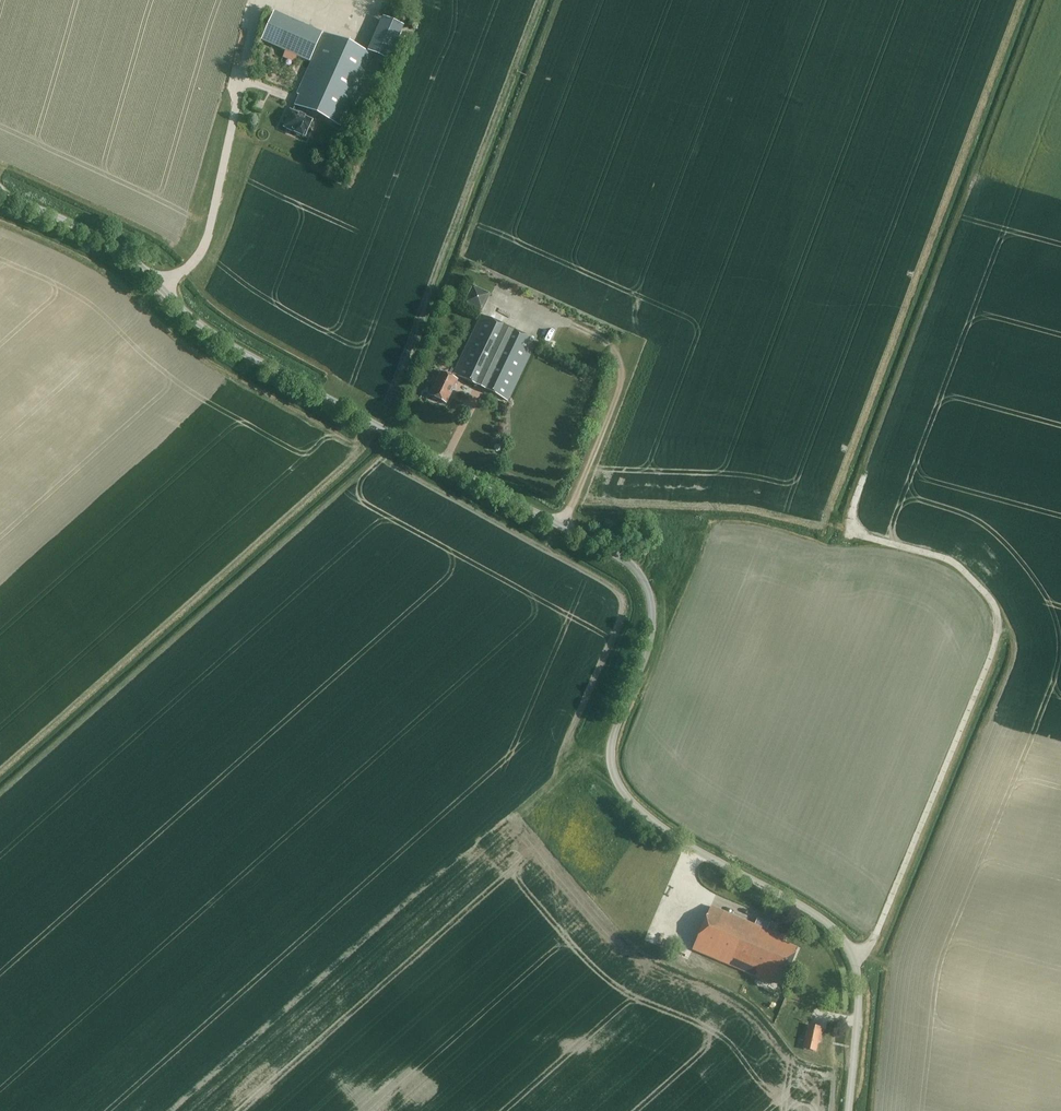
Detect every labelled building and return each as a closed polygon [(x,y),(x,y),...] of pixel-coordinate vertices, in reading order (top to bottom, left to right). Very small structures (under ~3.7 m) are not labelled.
[(263,41),(310,61),(322,33),(275,12),(263,41)] [(372,55),(324,33),(297,95),(300,96),(295,106),(296,106),(293,112),(291,111),(288,118),(288,119),(285,127),(295,132),(296,133),(303,136),(304,136),(305,136),(312,120),(301,116),(304,109),(341,126),(372,55)] [(491,295),(473,286),(464,304),(482,313),(491,295)] [(459,377),(509,401),(537,342),(482,315),(451,377),(442,373),(431,396),(446,403),(457,380),(459,377)] [(720,962),(767,982),(771,984),(773,981),(783,985),(798,950),(783,944),(785,941),(776,937),(776,936),(711,907),(692,950),(720,962)] [(824,1028),(808,1025),(804,1049),(817,1052),(818,1043),(821,1044),(824,1028)]
